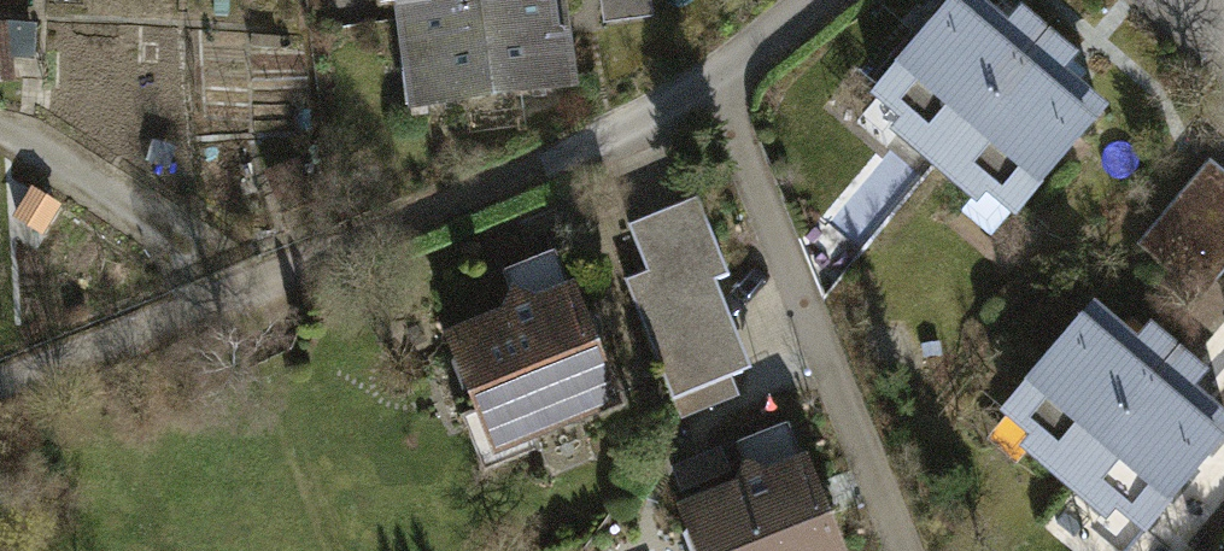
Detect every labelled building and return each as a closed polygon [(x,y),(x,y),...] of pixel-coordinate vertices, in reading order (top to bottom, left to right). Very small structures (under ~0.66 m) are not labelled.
[(216,18),(235,19),(236,0),(217,0),(216,18)] [(399,33),(575,11),(573,0),(395,0),(399,33)] [(603,27),(657,21),(654,0),(600,0),(603,27)] [(934,196),(1074,27),(1041,0),(966,0),(857,132),(934,196)] [(399,33),(411,125),(586,102),(575,11),(399,33)] [(1006,255),(1145,86),(1074,27),(934,196),(1006,255)] [(41,30),(7,29),(5,66),(39,68),(41,30)] [(255,37),(219,35),(218,52),(254,54),(255,37)] [(1216,167),(1149,245),(1209,297),(1223,280),(1223,174),(1216,167)] [(633,286),(677,396),(756,365),(724,285),(738,280),(705,197),(635,225),(656,277),(633,286)] [(522,311),(448,343),(500,464),(634,406),(565,246),(505,272),(522,311)] [(981,456),(1058,519),(1198,351),(1121,287),(981,456)] [(1223,464),(1223,372),(1198,351),(1058,519),(1097,550),(1152,550),(1223,464)] [(683,515),(698,550),(851,550),(796,424),(734,451),(749,486),(683,515)]
